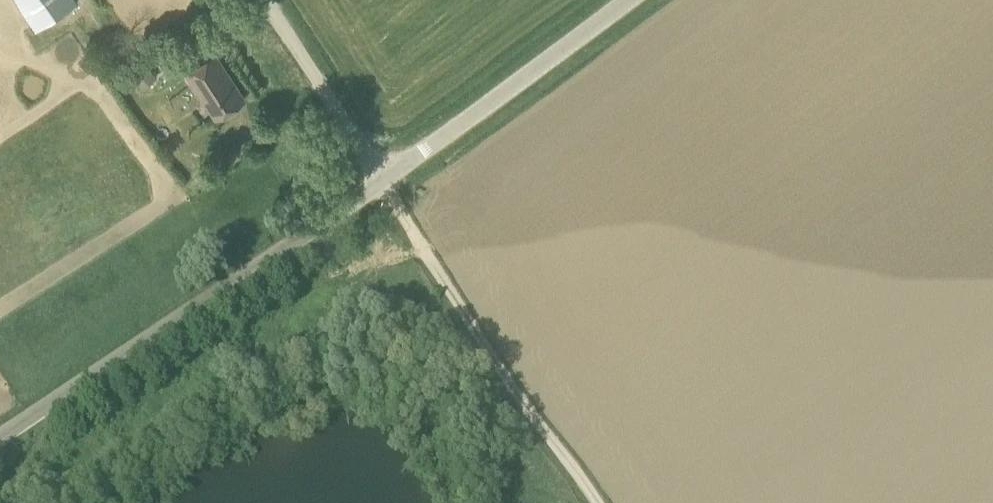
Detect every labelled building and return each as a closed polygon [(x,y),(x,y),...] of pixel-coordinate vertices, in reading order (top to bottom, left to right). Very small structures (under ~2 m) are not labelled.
[(36,28),(77,2),(76,0),(18,0),(36,28)] [(217,117),(225,111),(245,98),(216,53),(187,72),(217,117)] [(143,86),(158,74),(150,64),(135,76),(143,86)]
